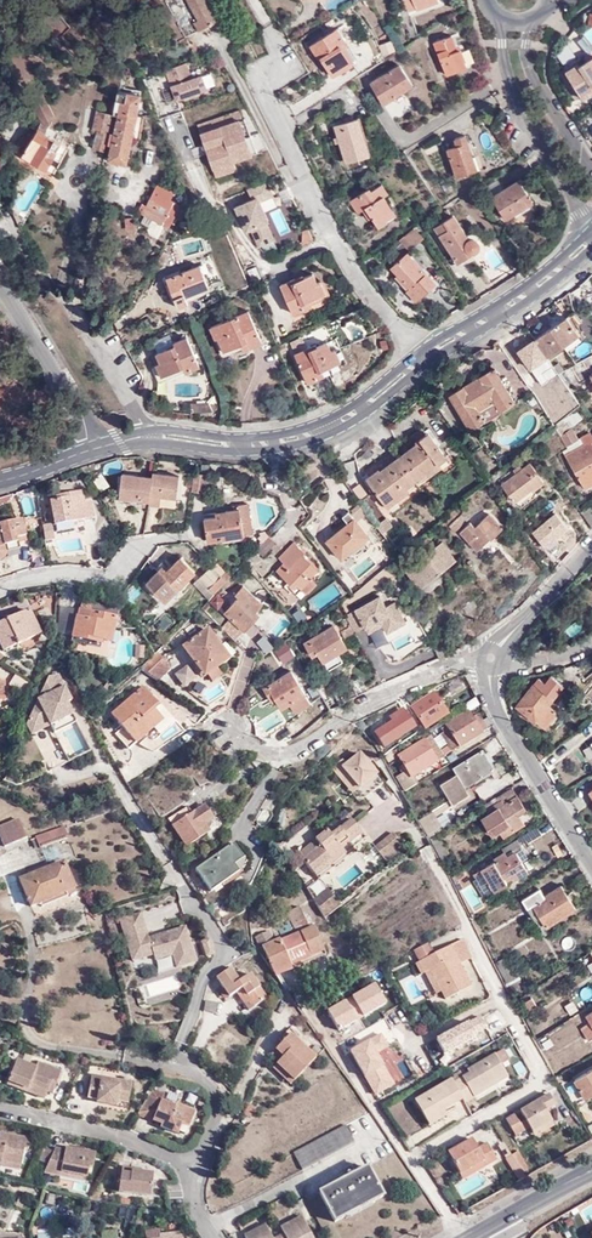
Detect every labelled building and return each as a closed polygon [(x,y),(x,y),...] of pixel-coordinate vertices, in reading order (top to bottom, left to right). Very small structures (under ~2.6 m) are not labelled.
[(185,39),(216,25),(204,0),(167,0),(185,39)] [(417,10),(413,0),(402,0),(407,13),(417,10)] [(417,10),(439,0),(413,0),(417,10)] [(347,44),(336,28),(309,46),(318,60),(321,58),(333,76),(352,64),(342,48),(347,44)] [(458,50),(451,35),(433,41),(446,76),(467,69),(460,49),(458,50)] [(565,70),(580,95),(590,90),(588,87),(591,85),(591,58),(581,64),(579,61),(565,70)] [(413,86),(400,63),(370,82),(384,104),(413,86)] [(174,101),(205,90),(200,77),(189,80),(183,64),(163,71),(174,101)] [(130,85),(112,152),(131,156),(130,142),(143,133),(147,114),(141,112),(143,99),(135,98),(136,91),(133,91),(134,87),(130,85)] [(21,140),(23,153),(45,167),(59,144),(43,134),(53,117),(42,95),(38,93),(32,95),(30,100),(38,118),(41,116),(42,119),(39,121),(32,133),(22,134),(21,140)] [(101,127),(111,130),(114,110),(101,107),(96,126),(101,127)] [(201,133),(214,168),(256,152),(243,117),(241,118),(238,109),(227,113),(230,122),(201,133)] [(370,155),(358,118),(333,126),(345,163),(370,155)] [(97,145),(107,147),(111,130),(101,127),(97,145)] [(454,139),(457,146),(446,149),(456,177),(477,170),(466,135),(454,139)] [(59,144),(45,167),(53,171),(67,149),(59,144)] [(131,156),(112,152),(112,157),(130,162),(131,156)] [(533,203),(518,179),(491,196),(506,220),(533,203)] [(247,189),(252,200),(257,197),(259,201),(273,195),(266,180),(247,189)] [(175,192),(173,191),(166,187),(158,182),(146,205),(142,202),(137,209),(152,219),(147,228),(149,233),(157,238),(163,225),(170,224),(179,205),(173,202),(173,200),(171,199),(175,192)] [(363,209),(366,214),(369,213),(372,218),(378,228),(388,222),(386,218),(395,213),(384,196),(387,194),(382,184),(371,191),(369,188),(350,200),(357,212),(363,209)] [(235,208),(246,231),(251,229),(259,246),(274,239),(266,222),(268,221),(259,201),(257,197),(252,200),(245,203),(246,205),(241,207),(240,205),(235,208)] [(469,239),(453,214),(433,227),(457,264),(476,252),(479,248),(479,241),(474,238),(471,238),(469,239)] [(403,239),(411,249),(422,242),(415,231),(403,239)] [(404,253),(411,249),(403,239),(397,243),(404,253)] [(435,284),(406,254),(391,268),(409,287),(405,291),(417,303),(435,284)] [(208,283),(199,264),(166,279),(178,306),(189,302),(186,294),(208,283)] [(309,310),(307,304),(330,294),(325,282),(318,286),(315,277),(298,284),(295,278),(283,282),(298,314),(309,310)] [(262,342),(245,309),(208,325),(214,339),(218,338),(225,351),(245,342),(249,348),(262,342)] [(566,316),(534,338),(547,357),(579,334),(566,316)] [(199,367),(184,339),(156,355),(161,363),(154,366),(161,379),(185,368),(189,374),(199,367)] [(310,383),(321,379),(318,373),(325,370),(344,363),(338,347),(331,350),(328,343),(309,351),(307,347),(296,351),(310,383)] [(563,371),(571,385),(579,381),(580,383),(591,376),(591,355),(563,371)] [(492,369),(449,396),(470,431),(514,403),(492,369)] [(318,373),(321,379),(327,376),(325,370),(318,373)] [(212,413),(210,404),(190,405),(191,414),(212,413)] [(582,419),(575,410),(566,417),(569,420),(565,423),(569,429),(572,427),(582,419)] [(566,417),(554,426),(563,437),(572,452),(566,456),(584,488),(591,483),(591,436),(591,434),(579,440),(572,427),(569,429),(565,423),(569,420),(566,417)] [(414,441),(397,453),(414,477),(422,471),(426,475),(439,464),(437,460),(443,456),(424,430),(412,439),(414,441)] [(414,477),(397,453),(378,468),(376,465),(364,474),(385,504),(406,489),(403,486),(414,477)] [(527,466),(500,486),(513,504),(531,491),(533,493),(542,486),(527,466)] [(153,475),(125,472),(122,496),(150,499),(153,475)] [(57,501),(48,503),(53,527),(92,518),(89,501),(81,502),(79,491),(56,496),(57,501)] [(240,507),(224,510),(225,514),(205,518),(208,539),(222,537),(244,533),(253,531),(248,502),(239,504),(240,507)] [(341,512),(344,515),(350,510),(348,506),(341,512)] [(591,527),(591,507),(583,515),(591,527)] [(225,514),(224,510),(204,513),(205,518),(225,514)] [(350,510),(344,515),(347,519),(325,536),(340,554),(348,549),(368,532),(350,510)] [(578,511),(568,519),(577,531),(586,522),(578,511)] [(464,512),(456,518),(461,524),(469,518),(464,512)] [(470,522),(458,531),(472,549),(486,538),(487,540),(500,530),(487,514),(472,524),(470,522)] [(0,522),(0,558),(3,557),(6,553),(5,548),(19,545),(17,537),(26,535),(23,518),(0,522)] [(368,532),(348,549),(350,552),(353,551),(355,553),(374,539),(368,532)] [(245,538),(244,533),(222,537),(222,543),(245,538)] [(274,540),(266,534),(256,547),(263,553),(274,540)] [(292,540),(277,556),(282,560),(275,568),(293,584),(290,587),(299,596),(305,590),(306,591),(316,580),(309,574),(316,565),(301,551),(303,550),(292,540)] [(440,540),(404,567),(417,585),(454,558),(440,540)] [(163,575),(158,570),(147,581),(166,601),(193,572),(180,557),(167,571),(163,575)] [(226,581),(210,565),(198,578),(214,594),(226,581)] [(162,566),(158,570),(163,575),(167,571),(162,566)] [(225,612),(230,617),(244,630),(254,620),(250,617),(255,611),(262,604),(243,586),(235,594),(238,597),(225,612)] [(472,599),(463,606),(466,611),(476,605),(472,599)] [(94,600),(90,614),(116,620),(120,620),(123,605),(94,600)] [(259,615),(255,611),(250,617),(254,620),(259,615)] [(0,625),(0,644),(4,653),(39,636),(26,612),(0,625)] [(71,646),(76,647),(78,639),(103,643),(112,645),(116,620),(90,614),(78,612),(71,646)] [(230,617),(221,626),(235,639),(244,630),(230,617)] [(334,625),(305,642),(313,655),(319,651),(324,659),(346,647),(334,625)] [(206,675),(216,668),(228,659),(218,644),(213,637),(208,629),(183,647),(204,677),(206,675)] [(213,637),(218,644),(221,641),(216,634),(213,637)] [(432,645),(439,657),(453,651),(443,637),(432,645)] [(78,639),(76,647),(75,652),(100,657),(103,643),(78,639)] [(157,654),(155,656),(141,669),(158,681),(171,669),(157,654)] [(221,673),(216,668),(206,675),(211,681),(221,673)] [(289,702),(305,692),(290,670),(263,687),(271,699),(276,697),(282,707),(289,702)] [(28,683),(18,676),(13,683),(24,690),(28,683)] [(359,696),(368,690),(358,677),(348,682),(359,696)] [(544,685),(539,680),(516,707),(543,729),(557,712),(546,704),(561,685),(551,677),(544,685)] [(141,687),(111,715),(122,727),(114,734),(128,749),(161,718),(152,708),(156,704),(141,687)] [(412,706),(425,727),(437,719),(447,712),(433,691),(412,706)] [(310,701),(305,692),(289,702),(295,710),(310,701)] [(401,699),(396,702),(402,710),(390,718),(393,721),(375,733),(384,747),(414,728),(405,715),(410,712),(401,699)] [(461,746),(482,733),(473,719),(469,713),(447,726),(453,735),(446,740),(452,750),(460,745),(461,746)] [(482,733),(489,729),(479,715),(473,719),(482,733)] [(444,757),(431,736),(423,741),(436,761),(444,757)] [(397,776),(406,792),(417,784),(412,777),(424,769),(436,761),(423,741),(394,759),(397,763),(401,761),(407,770),(397,776)] [(458,773),(443,783),(456,805),(472,794),(468,788),(495,770),(501,779),(512,771),(504,758),(492,766),(489,762),(494,759),(489,752),(485,754),(482,751),(454,768),(458,773)] [(491,801),(484,806),(490,814),(482,819),(491,833),(499,829),(503,836),(524,823),(519,814),(526,810),(512,788),(497,798),(499,801),(494,805),(491,801)] [(188,806),(169,820),(184,842),(190,843),(204,834),(205,829),(202,824),(210,819),(211,814),(204,804),(192,813),(188,806)] [(432,811),(419,819),(421,822),(423,827),(436,819),(432,811)] [(329,828),(317,838),(323,844),(306,857),(321,877),(363,844),(361,842),(369,835),(353,816),(334,832),(329,828)] [(436,819),(423,827),(428,837),(441,828),(436,819)] [(4,849),(26,839),(17,821),(0,829),(0,851),(4,849)] [(62,842),(71,839),(66,827),(57,830),(62,842)] [(39,850),(62,842),(57,830),(56,829),(34,838),(39,850)] [(393,833),(374,848),(386,863),(405,849),(393,833)] [(437,835),(430,840),(434,846),(440,857),(447,853),(437,835)] [(323,844),(317,838),(302,851),(306,857),(323,844)] [(476,878),(472,881),(482,896),(493,889),(495,891),(508,883),(506,880),(516,873),(518,876),(526,871),(520,862),(528,857),(517,840),(502,849),(504,853),(494,859),(495,861),(481,869),(479,867),(472,871),(476,878)] [(231,842),(193,870),(208,892),(237,870),(230,861),(239,854),(231,842)] [(44,869),(18,880),(29,908),(76,889),(66,866),(46,875),(44,869)] [(540,915),(541,917),(546,925),(575,908),(561,886),(544,896),(539,888),(522,899),(529,910),(532,908),(537,917),(540,915)] [(195,895),(190,887),(182,892),(192,906),(199,901),(195,895)] [(328,889),(315,898),(325,918),(341,906),(328,889)] [(467,899),(463,902),(471,915),(474,913),(467,899)] [(301,905),(289,910),(297,930),(309,925),(301,905)] [(257,926),(258,907),(250,907),(249,926),(257,926)] [(535,921),(541,917),(540,915),(537,917),(532,908),(529,910),(535,921)] [(338,923),(334,916),(327,920),(331,927),(338,923)] [(279,938),(256,948),(273,972),(324,950),(315,926),(280,941),(279,938)] [(268,929),(253,935),(257,943),(272,938),(268,929)] [(466,953),(460,941),(418,962),(423,974),(430,971),(440,992),(444,1001),(470,987),(458,965),(455,959),(466,953)] [(222,959),(228,968),(216,976),(223,986),(230,996),(235,991),(242,987),(254,1005),(266,997),(249,973),(239,980),(231,968),(235,966),(233,963),(241,956),(235,949),(222,959)] [(458,965),(469,959),(466,953),(455,959),(458,965)] [(502,977),(511,994),(521,987),(506,956),(502,958),(510,973),(502,977)] [(502,958),(494,962),(502,977),(510,973),(502,958)] [(423,974),(418,962),(413,964),(419,976),(423,974)] [(430,971),(423,974),(434,995),(440,992),(430,971)] [(230,996),(223,986),(218,990),(225,999),(230,996)] [(249,1010),(254,1005),(242,987),(235,991),(249,1010)] [(531,998),(523,1003),(528,1010),(535,1005),(531,998)] [(584,1016),(587,1022),(579,1028),(586,1039),(591,1036),(591,1011),(584,1016)] [(290,1036),(274,1051),(282,1059),(277,1063),(275,1065),(293,1083),(314,1061),(290,1036)] [(503,1049),(495,1054),(502,1065),(510,1060),(503,1049)] [(282,1059),(274,1051),(270,1055),(277,1063),(282,1059)] [(463,1099),(464,1102),(494,1085),(492,1082),(507,1074),(502,1065),(495,1054),(495,1053),(467,1069),(469,1072),(453,1081),(463,1099)] [(10,1085),(29,1092),(32,1085),(51,1092),(54,1084),(59,1085),(64,1073),(40,1063),(38,1068),(19,1060),(10,1085)] [(289,1086),(293,1083),(275,1065),(272,1069),(289,1086)] [(572,1078),(583,1097),(591,1091),(591,1067),(572,1078)] [(492,1082),(494,1085),(508,1077),(507,1074),(492,1082)] [(134,1084),(123,1081),(122,1085),(103,1081),(103,1077),(94,1075),(89,1099),(99,1101),(98,1103),(117,1107),(119,1101),(130,1103),(134,1084)] [(122,1085),(123,1081),(103,1077),(103,1081),(122,1085)] [(453,1081),(451,1078),(414,1099),(420,1109),(430,1103),(436,1114),(443,1110),(463,1099),(453,1081)] [(32,1085),(29,1092),(48,1100),(51,1092),(32,1085)] [(531,1133),(551,1121),(546,1111),(555,1106),(548,1095),(519,1111),(524,1121),(519,1124),(514,1114),(505,1119),(515,1136),(528,1128),(531,1133)] [(167,1118),(163,1125),(162,1128),(178,1136),(183,1125),(190,1128),(197,1113),(179,1105),(177,1108),(164,1101),(163,1102),(150,1096),(142,1110),(157,1116),(158,1114),(167,1118)] [(430,1103),(420,1109),(429,1124),(446,1114),(443,1110),(436,1114),(430,1103)] [(142,1110),(139,1116),(154,1124),(155,1121),(163,1125),(167,1118),(158,1114),(157,1116),(142,1110)] [(554,1126),(551,1121),(531,1133),(534,1137),(554,1126)] [(343,1127),(290,1155),(299,1172),(353,1144),(343,1127)] [(3,1166),(4,1162),(23,1166),(27,1150),(31,1151),(34,1141),(2,1133),(0,1143),(0,1166),(3,1166)] [(482,1160),(485,1165),(495,1159),(486,1143),(477,1148),(471,1139),(446,1153),(458,1174),(482,1160)] [(64,1172),(89,1178),(91,1168),(95,1168),(98,1154),(69,1148),(68,1151),(58,1149),(46,1173),(62,1177),(64,1172)] [(461,1179),(485,1165),(482,1160),(458,1174),(461,1179)] [(4,1162),(3,1166),(22,1171),(23,1166),(4,1162)] [(156,1175),(143,1173),(134,1172),(134,1169),(125,1167),(121,1192),(152,1197),(156,1175)] [(366,1169),(316,1194),(332,1224),(344,1219),(342,1215),(368,1202),(370,1205),(382,1198),(366,1169)] [(89,1182),(89,1178),(64,1172),(62,1177),(89,1182)] [(27,1201),(21,1200),(18,1208),(24,1210),(27,1201)] [(301,1217),(294,1221),(295,1223),(291,1225),(289,1223),(278,1228),(281,1234),(274,1237),(311,1237),(301,1217)] [(253,1230),(255,1233),(249,1236),(247,1233),(242,1236),(243,1237),(270,1237),(263,1224),(253,1230)] [(37,1235),(50,1234),(50,1237),(55,1237),(55,1228),(37,1230),(37,1235)] [(162,1234),(162,1228),(148,1229),(148,1237),(160,1237),(163,1237),(162,1234)]
